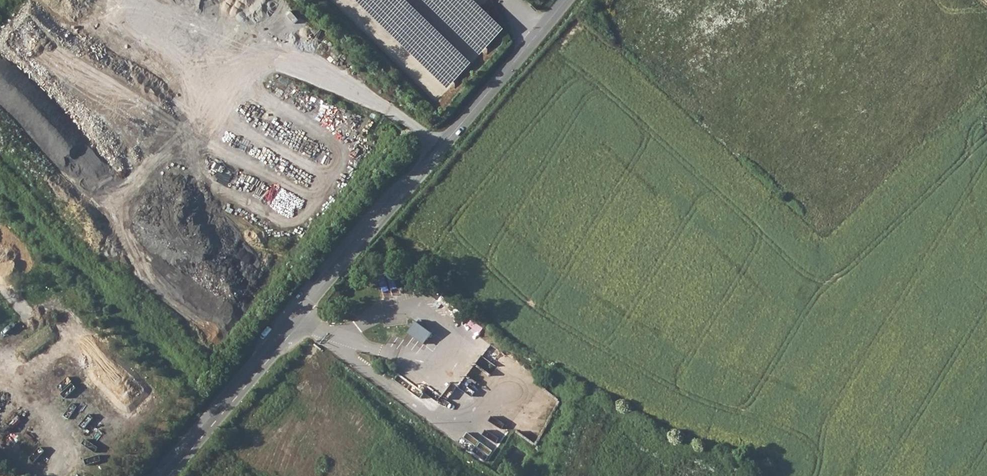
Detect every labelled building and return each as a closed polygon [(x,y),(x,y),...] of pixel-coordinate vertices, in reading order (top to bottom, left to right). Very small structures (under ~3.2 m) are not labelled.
[(418,321),(410,333),(427,344),(434,332),(418,321)] [(394,371),(390,376),(402,385),(406,380),(394,371)]
